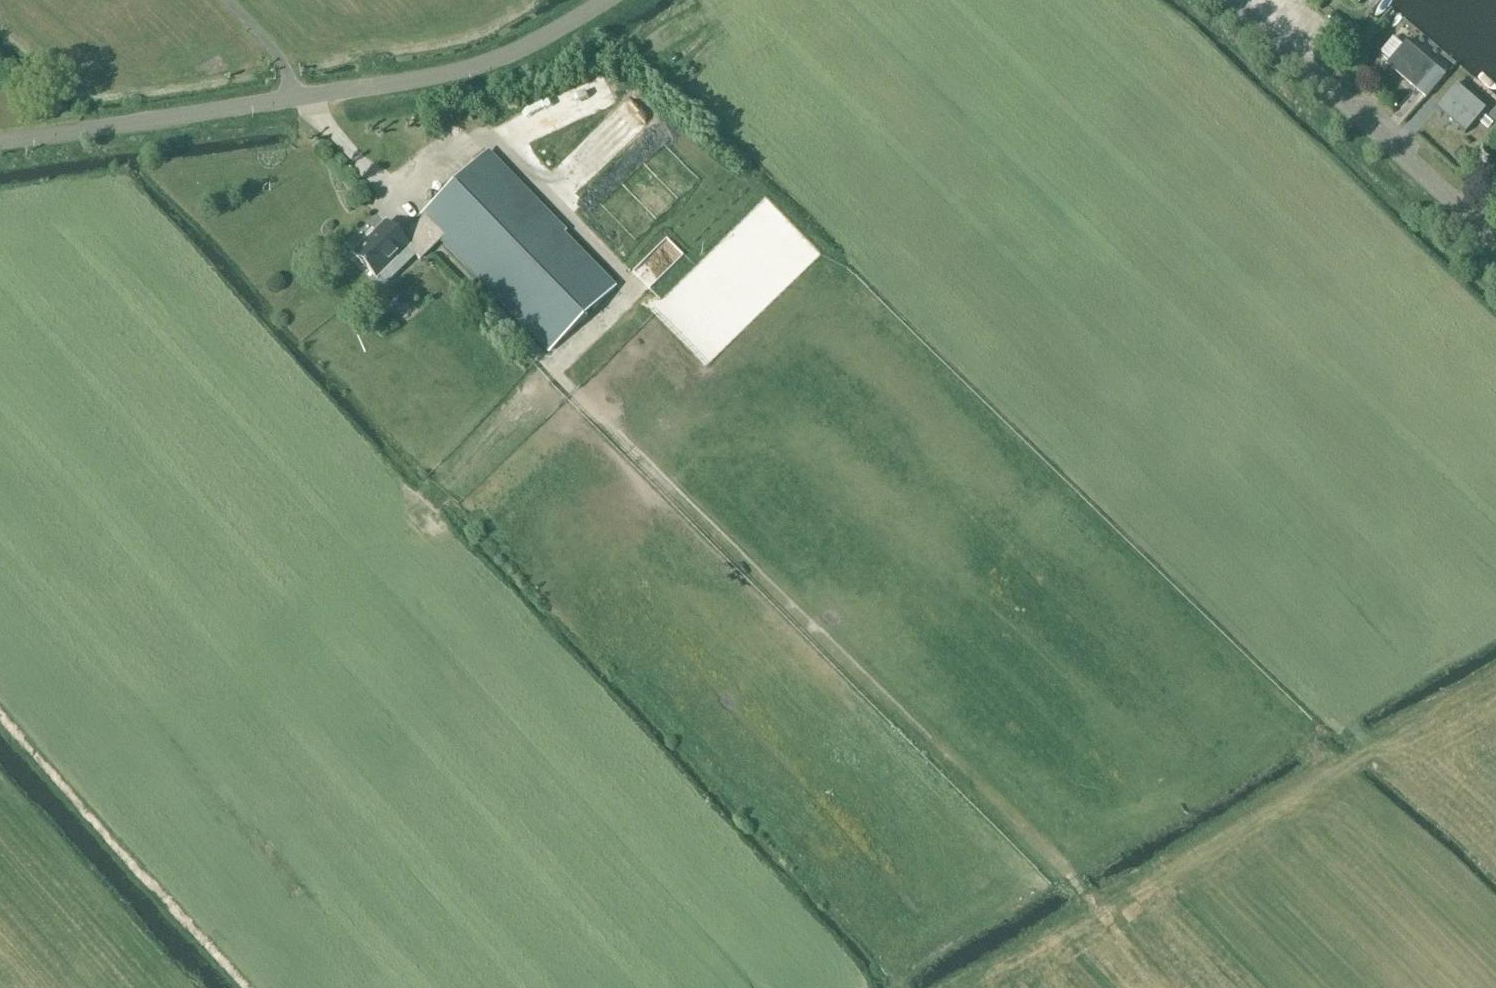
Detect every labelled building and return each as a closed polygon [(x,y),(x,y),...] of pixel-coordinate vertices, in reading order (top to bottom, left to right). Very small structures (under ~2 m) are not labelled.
[(1414,91),(1425,100),(1445,77),(1434,68),(1429,64),(1405,43),(1385,66),(1410,87),(1414,91)] [(1455,86),(1436,109),(1465,134),(1485,110),(1455,86)] [(386,224),(353,256),(376,279),(407,248),(420,261),(442,239),(551,351),(617,287),(485,151),(419,215),(423,219),(401,240),(386,224)]
